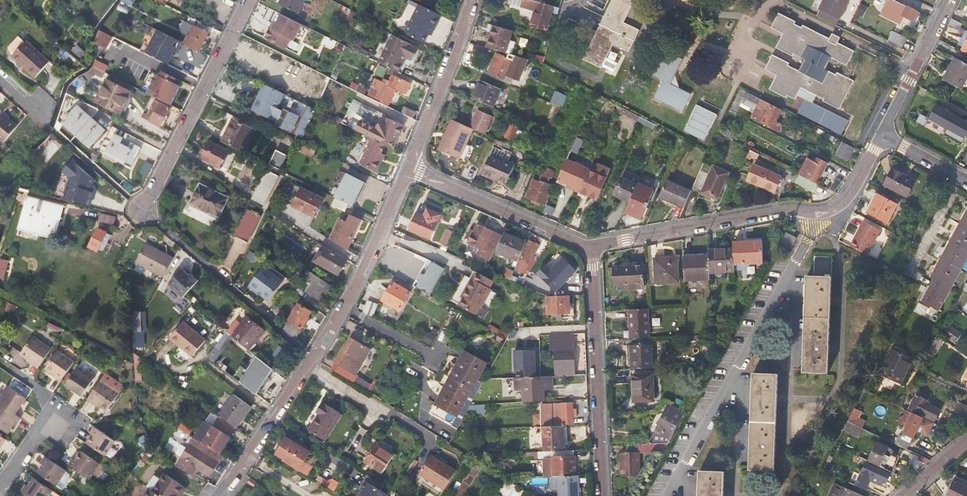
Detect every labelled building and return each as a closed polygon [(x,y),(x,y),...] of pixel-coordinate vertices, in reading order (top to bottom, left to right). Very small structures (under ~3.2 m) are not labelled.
[(280,4),(299,14),(306,0),(283,0),(280,4)] [(552,6),(531,0),(508,0),(508,2),(535,10),(530,27),(545,31),(552,6)] [(606,15),(609,16),(598,37),(595,36),(583,60),(601,70),(602,68),(613,74),(618,64),(607,59),(614,45),(629,53),(640,32),(624,24),(636,0),(614,0),(606,15)] [(820,11),(818,16),(836,25),(839,19),(839,20),(849,0),(826,0),(820,11)] [(918,10),(908,5),(907,6),(895,0),(888,0),(881,12),(899,22),(903,15),(912,20),(918,10)] [(860,5),(856,15),(862,17),(866,8),(860,5)] [(435,33),(443,18),(420,6),(406,35),(425,44),(429,36),(432,31),(435,33)] [(779,13),(779,14),(772,28),(783,34),(776,48),(793,57),(794,54),(804,59),(799,70),(788,65),(789,63),(773,55),(765,69),(777,76),(769,91),(786,100),(788,97),(795,101),(798,96),(802,89),(817,97),(824,100),(823,102),(840,111),(855,82),(838,73),(836,76),(825,70),(831,60),(847,67),(855,52),(839,43),(842,38),(834,34),(831,39),(805,26),(803,28),(795,24),(797,22),(779,13)] [(273,24),(266,38),(287,49),(291,39),(294,41),(302,25),(281,14),(275,25),(273,24)] [(609,16),(606,15),(595,36),(598,37),(609,16)] [(962,24),(951,18),(948,25),(959,31),(962,24)] [(193,40),(190,46),(200,51),(212,27),(205,24),(201,30),(195,27),(189,38),(193,40)] [(494,27),(487,48),(506,54),(513,33),(494,27)] [(321,34),(308,28),(306,33),(319,39),(321,34)] [(112,36),(99,30),(96,39),(96,43),(106,49),(112,36)] [(140,51),(147,54),(166,63),(171,55),(173,50),(175,51),(180,41),(159,30),(151,45),(145,42),(140,51)] [(961,52),(966,55),(966,32),(966,31),(959,46),(963,48),(961,52)] [(889,42),(902,49),(906,39),(893,33),(889,42)] [(412,62),(419,49),(394,37),(389,46),(381,64),(399,73),(403,66),(405,67),(409,60),(412,62)] [(51,62),(28,41),(26,43),(21,38),(12,48),(12,50),(16,54),(14,56),(37,77),(51,62)] [(317,71),(332,78),(339,63),(337,62),(344,47),(330,41),(325,50),(322,49),(317,61),(324,65),(322,69),(319,67),(317,71)] [(375,61),(381,64),(389,46),(384,44),(375,61)] [(473,55),(485,58),(487,51),(475,47),(473,55)] [(656,100),(683,113),(692,95),(683,90),(674,85),(678,76),(686,61),(668,52),(656,76),(665,81),(656,100)] [(171,55),(166,63),(170,65),(174,57),(171,55)] [(514,62),(498,55),(489,74),(505,81),(507,78),(510,79),(511,77),(515,79),(519,70),(512,66),(514,62)] [(954,58),(942,81),(960,90),(966,77),(966,65),(954,58)] [(95,67),(81,75),(86,78),(94,73),(103,78),(106,72),(95,67)] [(317,71),(311,68),(308,74),(318,79),(320,76),(330,81),(332,78),(317,71)] [(148,94),(171,106),(180,87),(172,83),(174,78),(165,74),(162,78),(160,77),(158,83),(154,81),(148,94)] [(386,93),(382,101),(382,102),(389,106),(395,94),(399,96),(401,93),(407,96),(412,85),(395,76),(386,93)] [(674,85),(683,90),(678,76),(674,85)] [(120,113),(131,92),(107,80),(96,101),(120,113)] [(309,103),(315,91),(312,90),(315,84),(307,80),(298,98),(309,103)] [(516,87),(532,95),(536,87),(519,80),(516,87)] [(358,90),(368,94),(371,87),(361,82),(358,90)] [(482,82),(474,100),(494,109),(502,92),(482,82)] [(279,127),(293,133),(301,117),(287,110),(285,114),(275,109),(284,93),(262,83),(249,109),(275,122),(276,120),(281,123),(279,127)] [(375,98),(382,101),(386,93),(380,89),(375,98)] [(813,104),(817,97),(802,89),(798,96),(804,100),(813,104)] [(740,106),(754,111),(760,96),(746,91),(740,106)] [(557,107),(562,109),(568,97),(558,92),(553,105),(557,107)] [(775,125),(782,110),(761,100),(757,108),(768,113),(763,124),(777,130),(779,127),(775,125)] [(813,104),(804,100),(797,114),(841,136),(848,121),(813,104)] [(151,122),(160,127),(170,108),(161,103),(157,111),(152,108),(148,115),(150,116),(149,118),(152,120),(151,122)] [(939,105),(937,108),(934,107),(927,120),(945,129),(945,131),(962,140),(965,136),(966,137),(966,124),(957,119),(959,115),(939,105)] [(685,133),(705,143),(719,116),(699,106),(685,133)] [(92,146),(106,131),(78,107),(64,122),(92,146)] [(562,109),(557,107),(552,119),(557,121),(562,109)] [(402,114),(413,120),(416,113),(406,108),(402,114)] [(470,128),(474,130),(485,135),(492,118),(478,111),(470,128)] [(0,118),(0,139),(5,144),(19,127),(9,119),(11,118),(4,113),(0,118)] [(360,118),(355,129),(373,138),(386,145),(392,148),(397,135),(399,136),(404,125),(388,118),(386,122),(383,121),(377,123),(376,126),(360,118)] [(234,120),(223,142),(243,152),(254,130),(234,120)] [(470,128),(453,120),(440,151),(460,160),(474,130),(470,128)] [(298,137),(304,139),(310,127),(304,124),(298,137)] [(520,128),(513,125),(507,139),(514,142),(515,140),(520,143),(525,132),(520,129),(520,128)] [(113,127),(100,153),(105,155),(105,156),(132,169),(142,148),(130,142),(133,137),(113,127)] [(959,147),(962,140),(945,131),(941,138),(959,147)] [(386,145),(373,138),(360,163),(376,171),(381,161),(378,160),(382,153),(386,145)] [(49,159),(60,147),(51,139),(40,151),(49,159)] [(848,161),(855,148),(842,142),(835,155),(848,161)] [(221,170),(230,153),(210,143),(201,160),(221,170)] [(278,151),(271,166),(281,171),(288,156),(278,151)] [(482,175),(494,180),(495,178),(499,180),(508,184),(516,164),(504,159),(502,162),(491,157),(482,175)] [(808,159),(800,175),(802,176),(818,183),(828,164),(818,159),(816,163),(808,159)] [(70,177),(63,200),(88,206),(93,193),(87,191),(89,184),(91,185),(93,179),(72,160),(63,170),(70,177)] [(553,177),(559,180),(566,162),(561,160),(553,177)] [(732,173),(705,160),(693,188),(719,200),(732,173)] [(559,180),(558,181),(581,191),(582,189),(589,172),(566,161),(566,162),(559,180)] [(840,177),(844,169),(834,164),(830,172),(840,177)] [(787,180),(756,166),(749,181),(776,194),(778,190),(782,189),(787,180)] [(608,176),(591,168),(589,172),(582,189),(599,197),(608,176)] [(541,204),(546,206),(553,189),(548,186),(554,173),(548,170),(544,177),(543,176),(540,183),(536,181),(528,198),(534,201),(532,203),(539,206),(541,204)] [(906,197),(913,184),(903,178),(904,176),(892,170),(884,186),(906,197)] [(268,171),(253,201),(265,209),(280,177),(268,171)] [(347,175),(335,198),(336,198),(349,205),(351,206),(363,183),(347,175)] [(814,192),(818,183),(802,176),(798,184),(814,192)] [(631,201),(639,184),(624,178),(617,194),(631,201)] [(678,205),(684,208),(692,190),(668,180),(661,197),(678,205)] [(351,206),(354,207),(366,184),(363,183),(351,206)] [(634,213),(632,216),(641,220),(654,191),(639,184),(631,201),(627,210),(634,213)] [(201,187),(193,202),(192,204),(201,208),(219,218),(227,200),(201,187)] [(314,223),(325,199),(304,189),(292,212),(314,223)] [(877,196),(873,203),(893,213),(897,205),(877,196)] [(60,236),(67,206),(32,197),(24,227),(60,236)] [(661,197),(659,201),(677,209),(678,205),(661,197)] [(346,211),(349,205),(336,198),(333,205),(346,211)] [(893,213),(873,203),(868,214),(887,223),(893,213)] [(431,239),(441,216),(419,207),(409,230),(431,239)] [(249,240),(260,217),(248,211),(237,234),(249,240)] [(950,243),(966,252),(966,213),(950,243)] [(351,215),(348,221),(342,234),(352,238),(361,220),(351,215)] [(342,234),(348,221),(341,218),(331,239),(347,249),(352,238),(342,234)] [(864,222),(850,248),(867,256),(880,231),(864,222)] [(478,225),(475,229),(471,237),(468,242),(485,251),(484,254),(489,256),(499,237),(492,234),(493,232),(478,225)] [(471,237),(475,229),(471,227),(467,235),(471,237)] [(107,234),(98,230),(89,247),(98,252),(100,248),(103,250),(107,242),(103,240),(107,234)] [(796,238),(787,233),(782,242),(791,247),(796,238)] [(519,262),(527,243),(505,234),(497,252),(519,262)] [(532,261),(539,246),(530,242),(519,267),(528,270),(529,267),(533,269),(535,263),(532,261)] [(734,249),(735,264),(764,263),(763,242),(744,243),(734,243),(734,246),(734,249)] [(950,243),(931,280),(934,282),(923,303),(939,311),(966,259),(966,252),(950,243)] [(137,263),(165,277),(175,258),(147,244),(137,263)] [(340,274),(348,260),(324,246),(316,259),(340,274)] [(709,256),(684,257),(686,281),(711,280),(711,272),(735,272),(735,264),(734,249),(709,250),(709,253),(709,256)] [(829,375),(833,256),(815,256),(814,276),(807,276),(804,374),(829,375)] [(579,268),(568,257),(555,269),(549,263),(541,270),(559,288),(579,268)] [(5,279),(10,259),(1,258),(0,263),(0,278),(5,279)] [(679,282),(678,259),(656,260),(657,283),(679,282)] [(644,284),(644,262),(629,262),(629,265),(616,266),(616,284),(623,284),(623,285),(644,284)] [(182,270),(169,285),(184,298),(199,281),(192,275),(190,277),(186,273),(182,270)] [(272,299),(284,283),(266,270),(254,286),(272,299)] [(321,300),(330,284),(307,270),(302,278),(311,283),(306,291),(321,300)] [(514,273),(511,281),(522,286),(527,278),(520,275),(514,273)] [(469,279),(455,304),(476,315),(480,307),(482,308),(492,290),(490,289),(494,282),(479,274),(474,281),(469,279)] [(452,302),(455,304),(469,279),(466,277),(452,302)] [(398,309),(408,292),(390,282),(380,299),(398,309)] [(570,305),(569,297),(547,297),(548,315),(558,315),(558,319),(562,319),(562,318),(575,317),(574,305),(570,305)] [(360,314),(363,315),(371,317),(375,304),(364,300),(360,313),(360,314)] [(11,316),(14,308),(7,305),(4,313),(11,316)] [(297,338),(311,311),(299,305),(286,330),(297,338)] [(631,338),(650,337),(649,308),(631,309),(631,338)] [(233,337),(250,350),(265,331),(249,318),(233,337)] [(59,327),(48,322),(46,325),(57,330),(59,327)] [(179,345),(193,357),(206,341),(184,322),(169,340),(178,347),(179,345)] [(210,356),(216,360),(231,336),(225,333),(210,356)] [(557,377),(575,376),(573,335),(551,336),(551,347),(555,346),(557,377)] [(937,336),(926,356),(933,359),(935,356),(936,356),(944,341),(937,336)] [(38,370),(52,350),(32,337),(20,355),(32,364),(31,365),(38,370)] [(351,337),(333,371),(356,385),(360,377),(357,375),(371,348),(351,337)] [(192,359),(193,357),(179,345),(178,347),(192,359)] [(632,369),(654,368),(653,345),(631,346),(632,369)] [(527,378),(537,378),(535,350),(515,351),(516,371),(526,371),(527,378)] [(61,383),(74,362),(58,351),(46,370),(55,377),(54,378),(61,383)] [(901,383),(913,361),(893,351),(881,374),(901,383)] [(467,355),(452,381),(471,393),(486,366),(467,355)] [(260,391),(269,378),(254,367),(245,380),(260,391)] [(82,397),(96,377),(89,372),(87,374),(79,368),(66,386),(82,397)] [(655,401),(653,375),(633,376),(634,402),(655,401)] [(775,473),(779,376),(754,375),(750,472),(775,473)] [(522,403),(544,402),(544,391),(543,377),(537,378),(527,378),(519,378),(519,392),(522,392),(522,403)] [(120,394),(101,381),(87,401),(94,406),(95,404),(107,412),(120,394)] [(471,393),(452,381),(438,408),(434,407),(430,416),(452,428),(457,419),(471,393)] [(1,407),(15,417),(26,400),(8,387),(1,397),(0,397),(0,407),(1,407)] [(236,428),(237,429),(254,405),(238,392),(220,416),(236,428)] [(916,396),(909,410),(920,415),(921,414),(935,420),(940,410),(926,403),(927,400),(916,396)] [(964,413),(966,406),(954,401),(951,407),(964,413)] [(326,441),(343,415),(326,405),(325,407),(323,405),(318,413),(320,414),(310,431),(326,441)] [(550,427),(564,426),(564,424),(574,424),(574,419),(577,418),(577,410),(574,410),(573,405),(555,406),(556,419),(550,420),(550,427)] [(684,412),(671,406),(652,443),(663,443),(668,433),(672,435),(684,412)] [(21,420),(15,417),(1,407),(0,409),(0,430),(8,435),(15,425),(17,426),(21,420)] [(861,417),(863,410),(853,407),(845,432),(861,436),(866,418),(861,417)] [(900,437),(897,444),(908,450),(917,431),(920,432),(922,428),(923,429),(926,423),(925,421),(922,420),(923,418),(908,411),(905,418),(906,422),(910,424),(903,438),(900,437)] [(206,419),(195,436),(221,453),(236,428),(220,416),(215,423),(206,419)] [(194,436),(195,436),(206,419),(205,418),(194,436)] [(178,428),(169,423),(163,431),(171,436),(178,428)] [(565,448),(564,426),(550,427),(545,427),(546,452),(556,451),(556,448),(565,448)] [(94,436),(87,445),(106,458),(117,441),(98,429),(94,436)] [(287,459),(286,461),(302,471),(314,454),(305,448),(307,446),(299,442),(297,444),(289,438),(278,454),(287,459)] [(191,443),(175,468),(193,477),(198,469),(210,476),(223,456),(196,440),(193,445),(191,443)] [(652,443),(627,444),(627,452),(621,452),(622,477),(640,476),(640,453),(663,451),(668,443),(663,443),(652,443)] [(880,464),(879,467),(891,472),(894,465),(896,467),(901,456),(891,452),(892,449),(878,443),(870,460),(880,464)] [(383,473),(395,456),(378,444),(366,462),(383,473)] [(574,451),(556,451),(546,452),(539,452),(538,452),(538,459),(544,459),(545,481),(549,481),(555,481),(566,480),(566,479),(576,478),(574,451)] [(71,468),(91,481),(101,466),(82,453),(76,461),(71,468)] [(448,488),(458,472),(432,457),(423,473),(448,488)] [(57,488),(66,475),(68,472),(50,459),(45,467),(38,475),(57,488)] [(884,485),(889,474),(875,468),(868,481),(876,484),(877,482),(884,485)] [(391,489),(395,492),(407,473),(403,470),(391,489)] [(321,474),(318,479),(332,488),(335,482),(321,474)] [(57,488),(64,492),(70,483),(70,477),(66,475),(57,488)] [(186,488),(166,475),(154,493),(158,495),(180,495),(186,488)] [(726,476),(700,475),(700,495),(725,495),(726,476)] [(955,478),(947,495),(966,495),(966,483),(955,478)] [(578,479),(566,480),(555,481),(549,481),(550,493),(558,493),(558,495),(579,495),(578,479)] [(54,493),(35,480),(30,488),(25,495),(26,495),(59,495),(54,493)] [(369,483),(365,490),(366,491),(363,495),(389,495),(369,483)] [(835,485),(829,495),(860,495),(835,485)]
